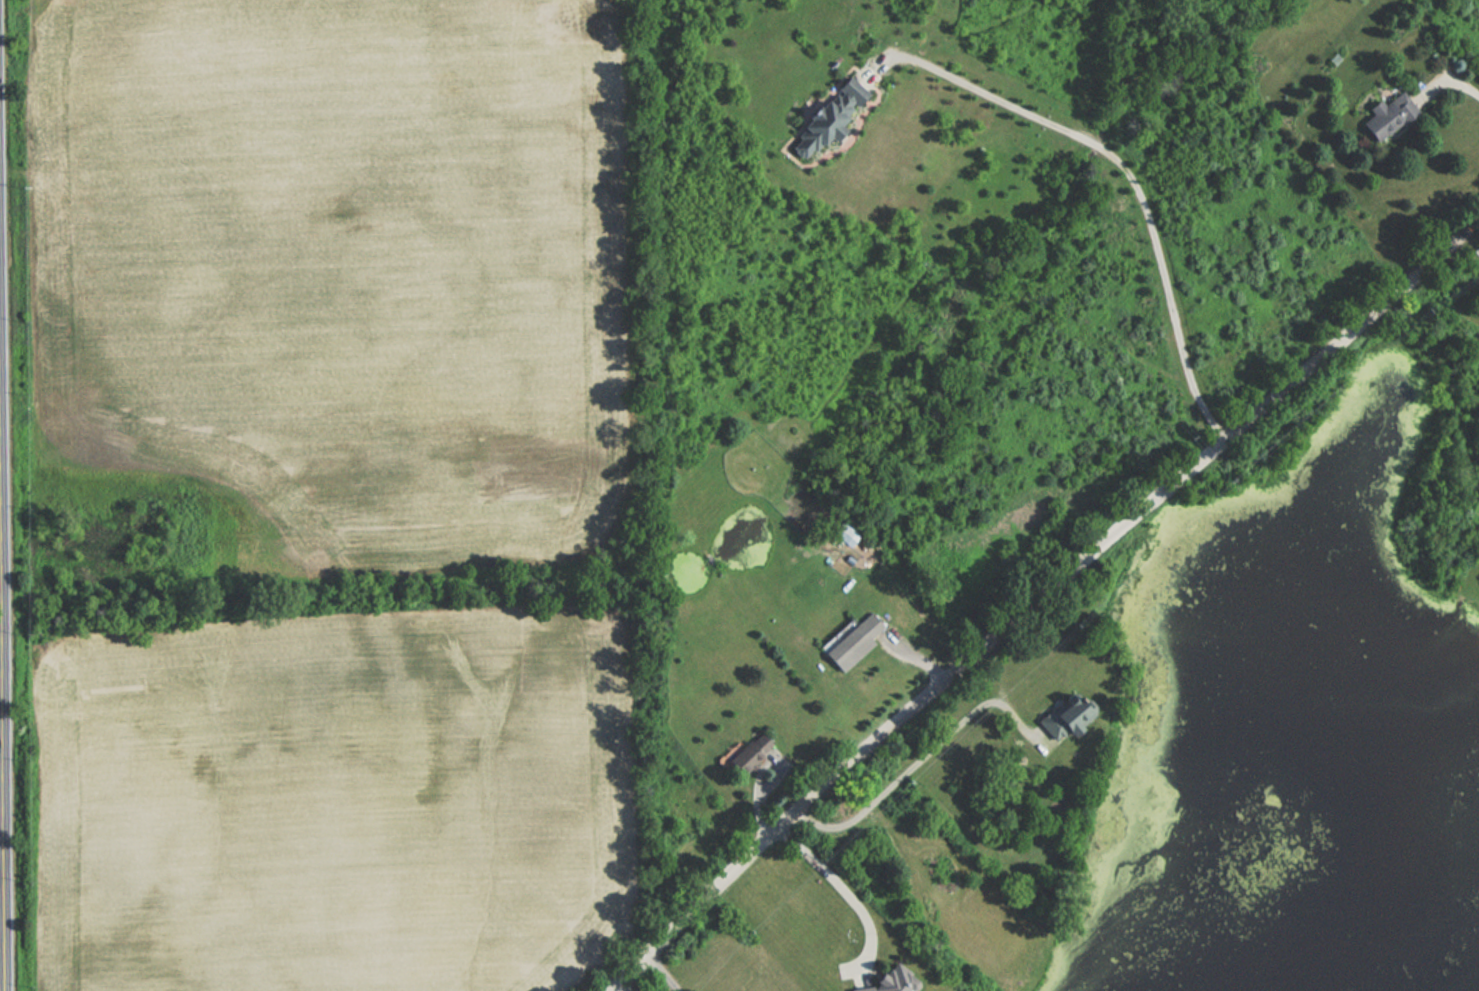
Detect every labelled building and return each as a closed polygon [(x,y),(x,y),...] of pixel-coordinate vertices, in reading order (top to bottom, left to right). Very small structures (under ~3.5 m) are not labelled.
[(794,118),(804,136),(791,143),(799,158),(835,138),(828,127),(858,111),(846,90),(794,118)] [(1374,144),(1416,114),(1400,90),(1368,112),(1370,115),(1359,123),(1374,144)] [(872,643),(869,639),(881,627),(864,609),(820,652),(841,673),(872,643)] [(1082,733),(1078,700),(1044,704),(1048,737),(1082,733)] [(740,777),(772,748),(757,732),(725,761),(740,777)] [(906,973),(845,982),(846,990),(909,990),(906,973)]
